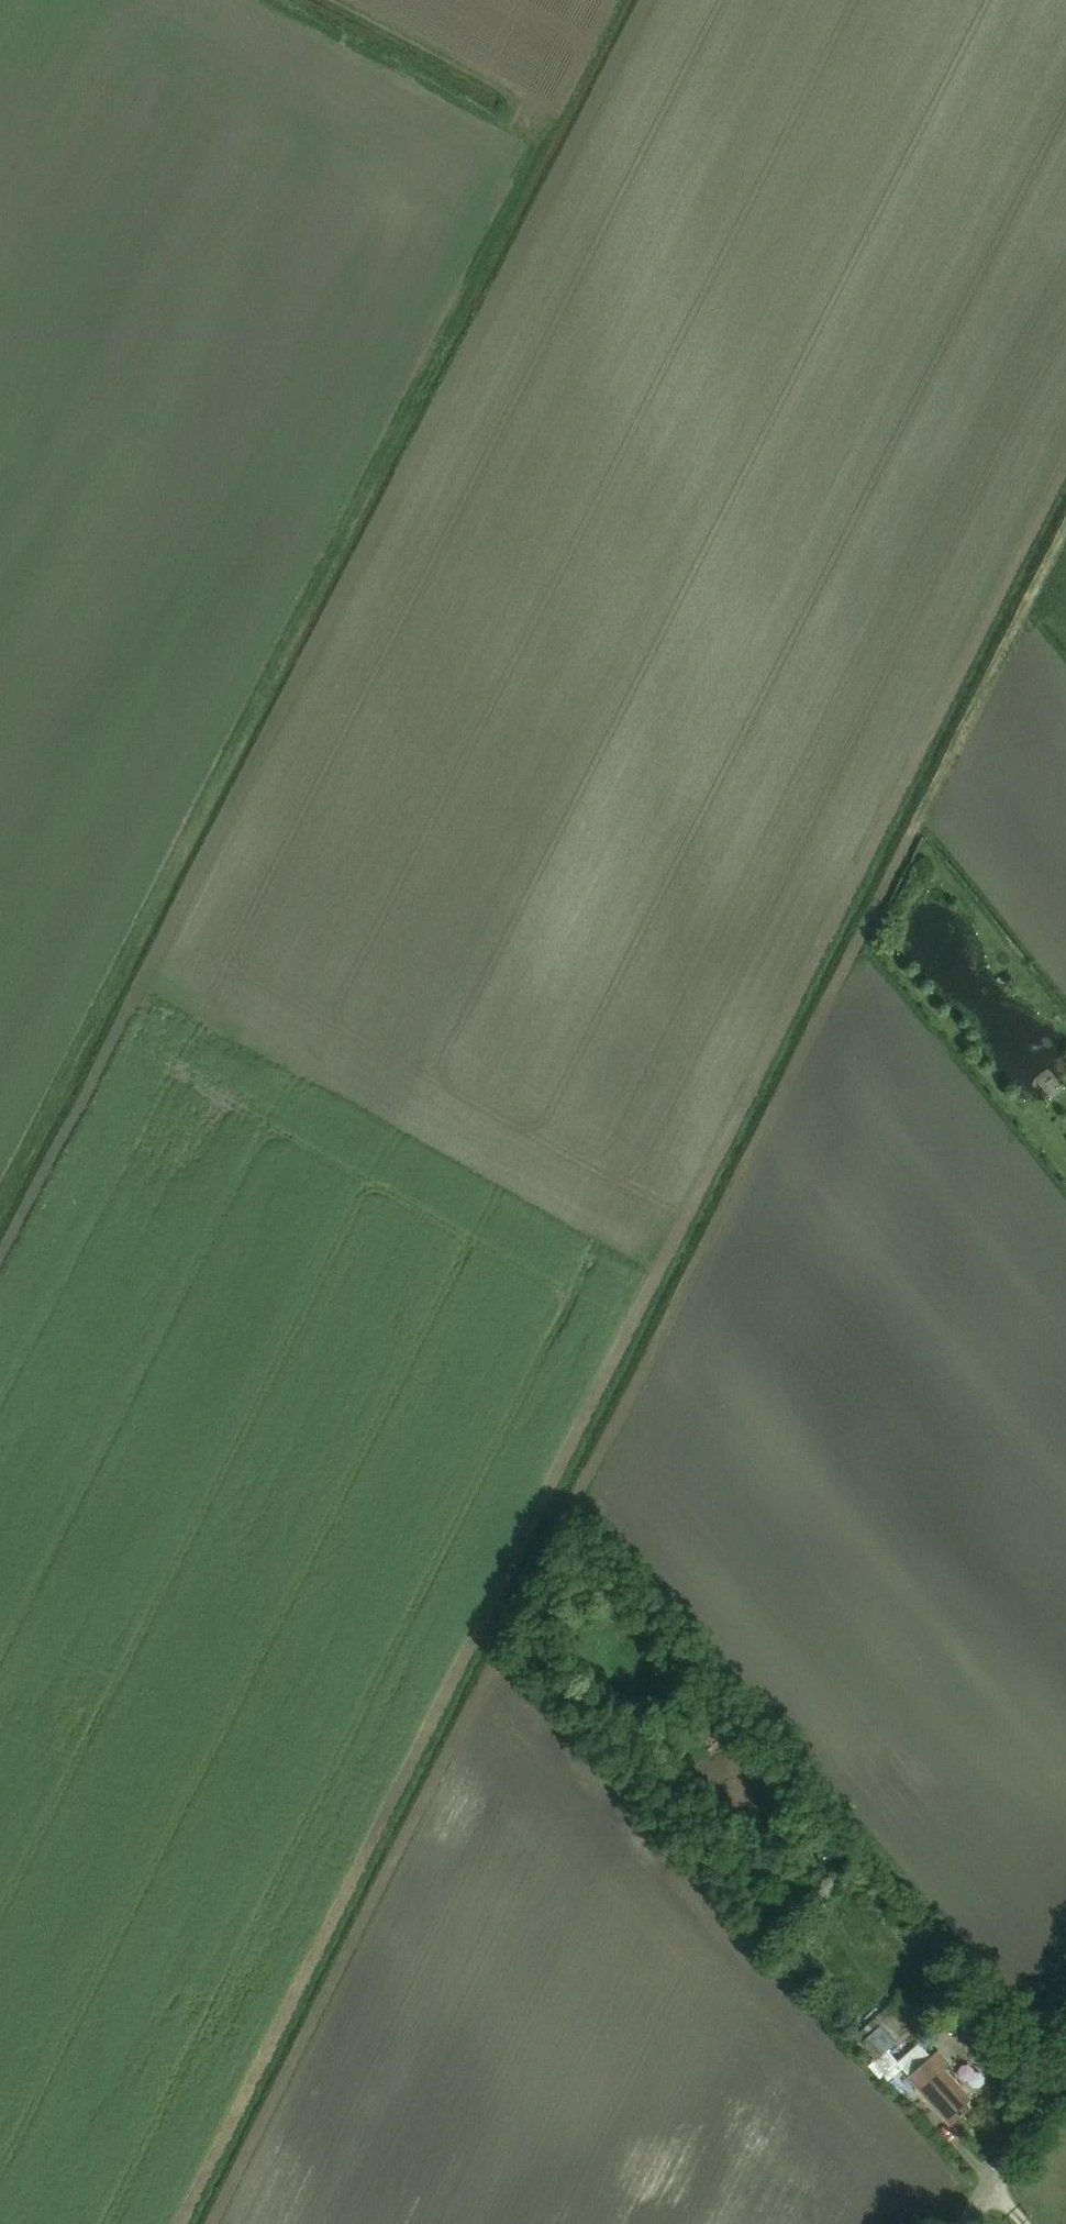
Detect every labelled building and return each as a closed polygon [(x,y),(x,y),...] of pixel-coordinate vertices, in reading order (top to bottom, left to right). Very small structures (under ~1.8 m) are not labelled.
[(898,2047),(914,2033),(907,2026),(910,2023),(903,2013),(894,2003),(856,2036),(877,2060),(871,2065),(886,2083),(903,2069),(901,2066),(888,2051),(896,2044),(898,2047)] [(971,2109),(966,2103),(970,2099),(943,2068),(947,2064),(937,2053),(929,2060),(920,2049),(901,2066),(903,2069),(910,2077),(909,2078),(951,2126),(971,2109)]
